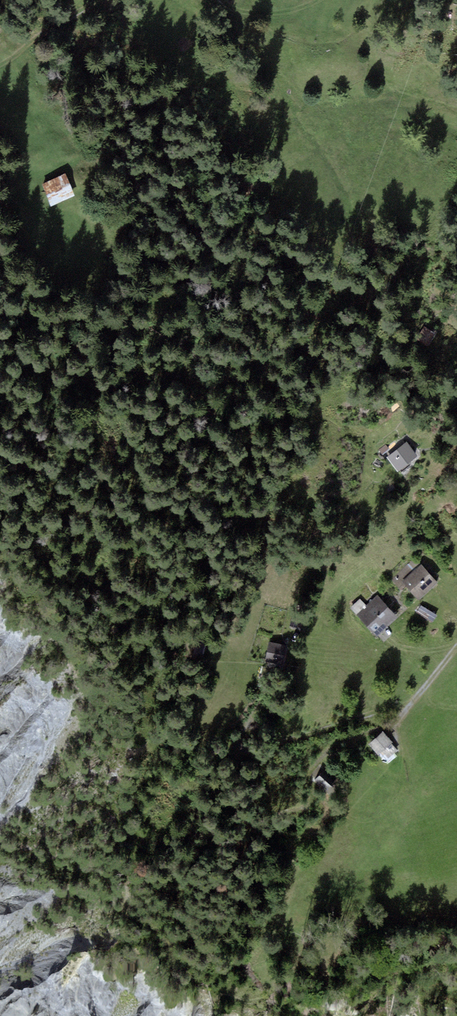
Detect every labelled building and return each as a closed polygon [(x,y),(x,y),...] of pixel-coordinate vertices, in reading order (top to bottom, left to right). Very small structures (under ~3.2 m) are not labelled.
[(67,178),(44,186),(53,209),(76,200),(67,178)] [(439,336),(426,328),(417,342),(431,350),(439,336)] [(408,443),(389,458),(401,473),(420,458),(408,443)] [(424,565),(405,580),(420,599),(439,584),(424,565)] [(385,599),(363,617),(377,635),(399,617),(385,599)] [(432,621),(437,615),(422,605),(418,611),(432,621)] [(385,732),(370,745),(380,756),(395,743),(385,732)] [(320,773),(315,782),(328,789),(333,780),(320,773)]
